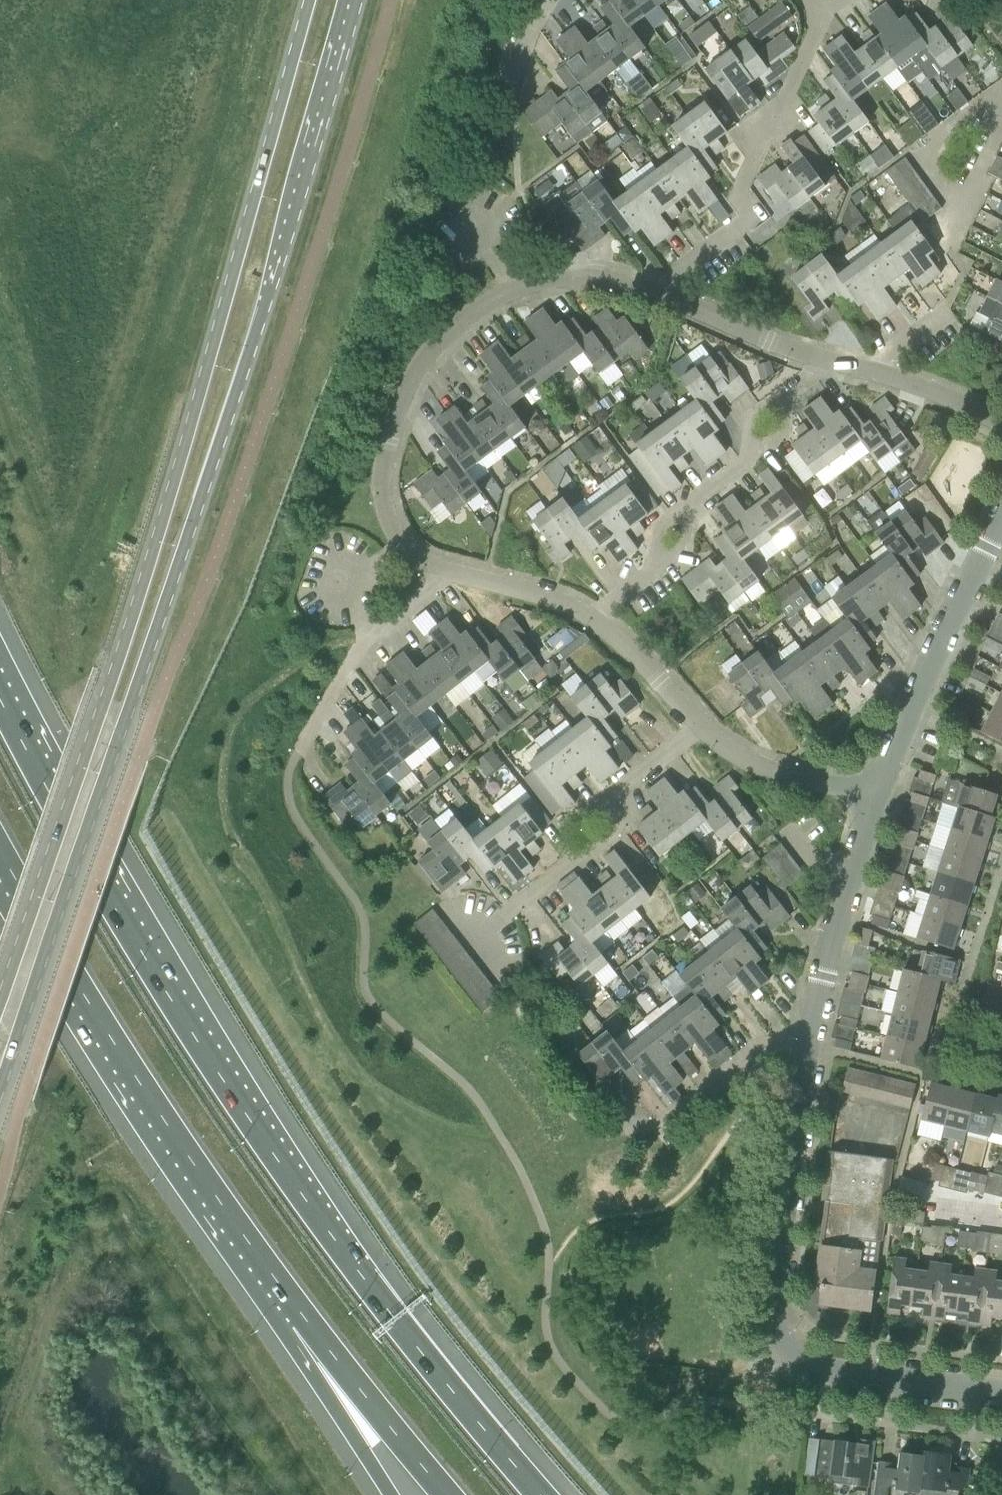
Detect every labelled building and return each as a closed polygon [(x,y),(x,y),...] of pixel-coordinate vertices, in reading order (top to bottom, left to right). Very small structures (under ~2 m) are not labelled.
[(645,16),(633,0),(609,0),(611,2),(630,27),(645,16)] [(660,5),(656,0),(633,0),(645,16),(660,5)] [(609,29),(632,60),(646,49),(630,27),(611,2),(602,9),(609,19),(611,18),(613,21),(612,21),(615,25),(609,29)] [(782,3),(748,28),(758,43),(793,17),(782,3)] [(958,58),(973,46),(955,19),(960,15),(952,3),(936,15),(937,16),(938,15),(942,21),(942,22),(943,23),(936,28),(958,58)] [(909,21),(906,17),(900,22),(887,4),(878,11),(922,72),(936,61),(937,60),(908,21),(909,21)] [(883,35),(877,39),(876,40),(898,69),(908,83),(922,72),(878,11),(869,18),(876,28),(878,26),(880,30),(879,30),(883,35)] [(909,21),(918,14),(915,11),(906,17),(909,21)] [(958,58),(936,28),(931,32),(918,14),(909,21),(908,21),(937,60),(936,61),(942,69),(958,58)] [(684,33),(696,24),(690,17),(679,26),(684,33)] [(718,33),(710,22),(690,36),(698,47),(718,33)] [(602,81),(617,70),(594,40),(589,44),(576,26),(566,33),(602,81)] [(594,40),(617,70),(632,60),(609,29),(594,40)] [(861,51),(883,80),(898,69),(876,40),(877,39),(870,31),(861,37),(862,38),(863,37),(868,44),(867,44),(868,46),(861,51)] [(565,64),(567,67),(568,67),(595,102),(607,94),(605,91),(607,89),(601,82),(602,81),(566,33),(556,40),(565,51),(566,50),(568,53),(568,54),(572,59),(565,64)] [(785,34),(767,47),(757,55),(747,41),(732,52),(754,81),(760,77),(761,78),(766,84),(765,85),(766,86),(785,72),(777,61),(795,48),(785,34)] [(833,44),(868,91),(883,80),(861,51),(856,55),(843,37),(833,44)] [(868,91),(833,44),(824,50),(832,60),(833,59),(836,62),(835,63),(838,68),(831,73),(834,76),(853,101),(854,101),(868,91)] [(693,60),(685,50),(675,58),(682,68),(693,60)] [(732,52),(716,64),(706,71),(740,117),(750,110),(751,110),(761,103),(754,93),(752,94),(747,88),(748,88),(747,86),(754,81),(732,52)] [(609,121),(603,114),(595,102),(568,67),(567,67),(558,74),(565,84),(567,82),(569,86),(572,91),(566,95),(593,133),(609,121)] [(937,119),(943,115),(933,101),(955,86),(944,71),(917,90),(937,119)] [(640,98),(653,86),(640,73),(627,84),(640,98)] [(853,101),(834,76),(825,83),(832,92),(834,91),(837,96),(839,100),(833,104),(832,105),(854,134),(869,122),(854,101),(853,101)] [(672,95),(683,87),(678,80),(667,88),(672,95)] [(969,103),(958,89),(947,97),(958,112),(969,103)] [(562,123),(578,144),(593,133),(566,95),(559,100),(553,91),(535,105),(524,113),(542,138),(562,123)] [(835,148),(854,134),(832,105),(833,104),(827,95),(818,102),(818,103),(819,102),(822,105),(821,106),(824,111),(815,118),(820,124),(810,131),(826,153),(834,147),(835,148)] [(662,115),(653,102),(641,110),(650,123),(662,115)] [(924,137),(939,125),(923,103),(908,115),(912,120),(924,137)] [(718,140),(728,133),(705,104),(688,117),(710,146),(709,146),(716,155),(725,149),(724,148),(723,148),(720,144),(721,144),(718,140)] [(703,151),(709,146),(710,146),(688,117),(672,128),(688,149),(708,175),(717,168),(710,158),(709,159),(705,155),(706,155),(703,151)] [(910,147),(924,137),(912,120),(898,131),(910,147)] [(623,143),(617,135),(608,142),(614,150),(623,143)] [(793,143),(791,140),(782,148),(789,157),(790,156),(793,160),(793,161),(796,165),(789,169),(811,198),(826,187),(837,178),(805,135),(793,143)] [(623,147),(634,161),(644,153),(634,139),(623,147)] [(895,158),(886,145),(871,156),(876,162),(880,169),(895,158)] [(674,159),(709,207),(718,200),(711,190),(709,192),(707,188),(708,188),(704,183),(711,178),(708,175),(688,149),(674,159)] [(871,156),(859,164),(864,171),(876,162),(871,156)] [(914,169),(906,158),(887,172),(894,182),(914,169)] [(699,214),(709,207),(674,159),(659,170),(681,200),(687,195),(689,197),(689,196),(694,203),(692,204),(699,214)] [(681,200),(659,170),(653,162),(638,173),(666,211),(672,220),(681,213),(675,205),(681,200)] [(786,196),(795,210),(811,198),(789,169),(783,174),(776,165),(758,179),(776,204),(786,196)] [(1001,181),(1001,171),(992,166),(988,174),(996,178),(1001,181)] [(914,169),(894,182),(901,193),(921,179),(914,169)] [(629,192),(665,239),(674,233),(661,215),(666,211),(638,173),(636,170),(621,181),(629,192)] [(909,203),(928,188),(921,179),(901,193),(909,203)] [(553,192),(546,182),(533,191),(540,201),(553,192)] [(599,182),(584,193),(606,222),(613,218),(616,222),(617,222),(619,225),(617,226),(624,236),(633,230),(634,230),(615,202),(615,203),(599,182)] [(916,213),(935,198),(928,188),(909,203),(916,213)] [(869,201),(861,191),(852,198),(851,199),(858,209),(869,201)] [(655,246),(665,239),(629,192),(615,202),(634,230),(633,230),(636,233),(643,228),(647,233),(649,236),(648,237),(655,246)] [(565,228),(583,253),(606,236),(600,227),(606,222),(584,193),(569,204),(579,218),(565,228)] [(942,209),(935,198),(916,213),(923,223),(942,209)] [(851,201),(842,221),(851,233),(867,221),(851,201)] [(934,252),(913,222),(898,234),(933,280),(941,274),(934,264),(932,265),(927,257),(934,252)] [(841,228),(831,235),(837,245),(848,237),(841,228)] [(923,288),(933,280),(898,234),(883,244),(905,273),(911,269),(917,277),(915,278),(923,288)] [(905,273),(883,244),(868,256),(890,285),(889,285),(895,294),(904,287),(903,287),(897,279),(898,279),(905,273)] [(808,267),(830,295),(836,292),(837,293),(842,299),(841,300),(848,310),(857,304),(857,303),(839,277),(838,278),(822,256),(808,267)] [(868,256),(853,267),(888,313),(897,307),(890,297),(888,298),(882,290),(883,290),(889,285),(890,285),(868,256)] [(829,310),(823,301),(830,295),(808,267),(792,278),(794,281),(811,304),(805,309),(814,321),(829,310)] [(878,320),(888,313),(853,267),(839,277),(857,303),(857,304),(859,307),(867,301),(873,309),(871,311),(878,320)] [(1001,304),(1001,283),(997,280),(989,297),(1001,304)] [(989,297),(980,314),(989,319),(983,332),(1001,341),(1001,304),(989,297)] [(565,327),(566,326),(563,323),(556,328),(555,326),(554,327),(550,320),(551,319),(544,309),(533,317),(569,364),(583,353),(565,327)] [(618,322),(609,309),(593,320),(594,321),(595,320),(599,326),(599,327),(600,329),(592,334),(614,363),(629,352),(635,360),(649,350),(625,318),(618,322)] [(554,375),(569,364),(533,317),(526,323),(533,333),(534,332),(537,336),(540,340),(534,345),(532,346),(554,375)] [(599,374),(614,363),(592,334),(587,338),(586,337),(585,337),(580,331),(582,330),(575,320),(566,326),(565,327),(583,353),(584,353),(599,374)] [(517,357),(539,386),(554,375),(532,346),(534,345),(527,336),(518,342),(519,343),(520,343),(522,346),(521,346),(525,351),(517,357)] [(539,386),(517,357),(512,361),(511,359),(510,360),(505,353),(507,352),(500,342),(490,350),(525,396),(532,406),(547,395),(539,386)] [(525,396),(490,350),(481,356),(489,366),(490,364),(492,368),(495,373),(488,378),(491,381),(511,407),(525,396)] [(731,403),(750,389),(731,364),(722,372),(712,358),(696,370),(718,398),(724,394),(726,395),(731,401),(730,402),(731,403)] [(775,375),(771,361),(757,366),(761,379),(775,375)] [(712,403),(718,398),(696,370),(681,381),(697,402),(716,427),(717,427),(726,420),(718,410),(717,411),(714,408),(715,408),(712,403)] [(491,381),(482,388),(489,398),(491,397),(493,400),(496,405),(490,410),(489,410),(511,439),(526,428),(511,407),(491,381)] [(627,399),(621,391),(615,395),(621,403),(627,399)] [(637,412),(648,403),(643,396),(631,404),(637,412)] [(606,412),(614,406),(608,397),(600,402),(606,412)] [(822,398),(812,405),(846,451),(854,463),(870,452),(843,415),(841,411),(834,417),(829,410),(828,410),(828,409),(829,408),(822,398)] [(871,409),(877,418),(871,422),(892,452),(900,464),(916,452),(888,414),(894,409),(886,398),(871,409)] [(481,416),(475,421),(497,450),(502,456),(516,445),(511,439),(489,410),(490,410),(484,401),(483,401),(475,407),(475,408),(476,407),(481,414),(480,414),(481,416)] [(682,413),(717,459),(726,452),(719,443),(718,444),(715,440),(716,440),(712,435),(719,430),(717,427),(716,427),(697,402),(682,413)] [(832,462),(846,451),(812,405),(803,412),(811,422),(812,420),(818,428),(811,433),(832,462)] [(463,417),(456,407),(447,414),(482,461),(497,450),(475,421),(468,425),(465,421),(464,421),(462,418),(463,417)] [(871,422),(864,427),(859,420),(858,420),(860,418),(852,408),(843,415),(870,452),(878,463),(892,452),(871,422)] [(717,459),(682,413),(668,424),(689,453),(696,448),(697,449),(702,455),(700,456),(708,466),(717,459)] [(448,446),(468,471),(476,482),(490,471),(482,461),(447,414),(438,421),(445,431),(446,429),(451,436),(450,436),(452,438),(445,443),(447,446),(448,446)] [(674,463),(674,464),(680,472),(689,466),(689,465),(688,466),(686,462),(683,457),(689,453),(668,424),(652,435),(674,463)] [(803,440),(793,447),(814,475),(832,462),(811,433),(805,425),(796,431),(796,432),(797,431),(800,435),(799,435),(803,440)] [(562,447),(573,439),(566,429),(555,437),(562,447)] [(640,449),(630,457),(659,497),(670,489),(672,492),(682,485),(675,475),(673,476),(671,473),(668,468),(674,464),(674,463),(652,435),(637,445),(640,449)] [(587,437),(573,447),(586,464),(600,454),(587,437)] [(448,446),(447,446),(438,453),(446,463),(447,462),(450,465),(449,465),(452,470),(446,474),(468,503),(482,493),(467,472),(468,471),(448,446)] [(922,480),(938,453),(928,447),(911,473),(922,480)] [(532,470),(526,461),(512,471),(518,480),(532,470)] [(625,472),(632,482),(637,478),(630,468),(625,472)] [(638,523),(658,508),(659,507),(637,478),(632,482),(625,472),(622,469),(600,486),(609,499),(631,528),(630,529),(637,537),(646,531),(645,530),(644,530),(638,523)] [(784,489),(770,469),(760,477),(767,486),(768,485),(771,488),(770,489),(774,494),(767,498),(788,527),(804,516),(801,512),(784,489)] [(518,480),(512,471),(511,470),(505,475),(512,484),(518,480)] [(452,515),(467,504),(468,503),(446,474),(439,479),(438,478),(433,472),(434,471),(433,471),(415,484),(433,509),(442,502),(452,515)] [(906,483),(911,490),(916,487),(911,479),(906,483)] [(794,482),(784,489),(801,512),(811,505),(794,482)] [(848,485),(837,494),(842,500),(853,492),(848,485)] [(919,488),(900,502),(909,515),(928,501),(919,488)] [(752,510),(773,539),(788,527),(767,498),(761,489),(752,496),(753,497),(753,496),(756,499),(755,500),(759,504),(752,510)] [(758,549),(773,539),(752,510),(746,514),(742,509),(742,510),(739,507),(741,505),(734,496),(724,503),(758,549)] [(549,510),(571,540),(576,536),(579,541),(581,539),(584,542),(582,544),(589,553),(598,547),(599,546),(579,521),(580,521),(572,510),(564,499),(549,510)] [(620,564),(629,557),(594,510),(586,499),(572,510),(580,521),(579,521),(599,546),(598,547),(601,550),(608,545),(614,553),(613,554),(620,564)] [(594,510),(629,557),(638,550),(631,540),(630,541),(624,533),(630,529),(631,528),(609,499),(594,510)] [(758,549),(724,503),(715,509),(722,519),(724,518),(726,521),(726,522),(729,526),(722,531),(725,535),(751,568),(764,557),(758,549)] [(859,513),(853,506),(845,512),(850,519),(854,517),(859,513)] [(549,510),(534,522),(553,548),(547,553),(556,564),(571,553),(570,552),(569,553),(567,550),(568,549),(564,545),(571,540),(549,510)] [(926,557),(945,543),(926,518),(916,525),(906,512),(892,522),(914,552),(920,548),(923,552),(924,552),(926,555),(925,556),(926,557)] [(830,521),(832,527),(839,523),(835,517),(830,521)] [(491,518),(482,524),(492,537),(495,523),(491,518)] [(908,556),(914,552),(892,522),(876,534),(892,555),(893,554),(912,581),(921,574),(908,556)] [(730,559),(723,564),(744,593),(760,581),(751,568),(725,535),(716,541),(723,551),(725,550),(727,553),(726,554),(730,559)] [(804,550),(792,559),(797,565),(809,557),(804,550)] [(827,559),(842,581),(857,571),(850,561),(843,566),(840,561),(844,558),(839,550),(827,559)] [(878,565),(912,613),(922,606),(909,589),(915,584),(912,581),(893,554),(892,555),(878,565)] [(744,593),(723,564),(717,568),(713,563),(713,564),(710,561),(711,560),(711,559),(682,580),(700,605),(720,590),(736,611),(750,600),(744,593)] [(903,620),(912,613),(878,565),(863,576),(885,606),(891,601),(892,603),(893,603),(897,609),(896,610),(903,620)] [(885,606),(863,576),(848,587),(870,617),(869,618),(876,626),(885,620),(884,619),(883,619),(881,616),(878,611),(885,606)] [(868,646),(877,639),(870,629),(868,630),(866,627),(867,627),(863,622),(869,618),(870,617),(848,587),(847,588),(842,581),(839,577),(825,588),(833,598),(832,598),(833,599),(868,646)] [(795,579),(772,595),(780,607),(804,590),(795,579)] [(871,649),(868,646),(833,599),(819,610),(835,630),(834,631),(869,678),(878,671),(871,661),(869,663),(864,656),(865,656),(864,654),(871,649)] [(798,613),(786,622),(791,629),(803,620),(798,613)] [(989,635),(1001,641),(1001,616),(1000,614),(989,635)] [(520,671),(535,659),(515,633),(521,628),(513,617),(498,629),(499,629),(502,632),(501,632),(505,637),(498,642),(520,671)] [(439,626),(475,673),(482,682),(497,671),(470,636),(471,635),(468,632),(460,638),(454,630),(456,629),(448,619),(439,626)] [(461,684),(475,673),(439,626),(430,633),(438,643),(439,642),(442,645),(441,645),(445,650),(439,655),(461,684)] [(520,671),(498,642),(491,647),(485,639),(487,638),(479,629),(471,635),(470,636),(497,671),(505,683),(520,671)] [(869,678),(834,631),(819,642),(841,671),(847,666),(848,668),(849,667),(854,674),(852,675),(859,685),(869,678)] [(591,642),(586,635),(562,653),(567,660),(591,642)] [(984,645),(1000,654),(1001,650),(1001,641),(989,635),(984,645)] [(841,671),(819,642),(805,653),(826,682),(825,682),(832,691),(841,684),(840,684),(839,684),(835,678),(835,677),(834,676),(841,671)] [(790,664),(824,711),(834,704),(826,694),(825,695),(820,689),(820,688),(819,687),(825,682),(826,682),(805,653),(799,645),(784,656),(790,664)] [(424,666),(447,695),(461,684),(439,655),(432,646),(423,653),(424,654),(425,653),(427,656),(427,657),(430,661),(424,666)] [(432,706),(447,695),(424,666),(417,671),(416,670),(411,664),(412,663),(405,653),(396,660),(432,706)] [(766,693),(772,689),(785,707),(793,701),(794,700),(775,674),(775,675),(759,653),(745,664),(766,693)] [(418,717),(432,706),(396,660),(387,667),(394,677),(396,676),(398,679),(401,684),(394,689),(397,693),(398,692),(418,717)] [(557,674),(558,666),(554,661),(554,660),(543,668),(544,670),(551,679),(557,674)] [(745,664),(729,675),(748,702),(742,706),(751,718),(766,707),(760,698),(766,693),(745,664)] [(793,701),(796,704),(802,700),(815,717),(824,711),(790,664),(775,674),(794,700),(793,701)] [(991,678),(974,669),(970,677),(986,686),(991,678)] [(612,688),(602,675),(587,686),(609,715),(616,710),(617,711),(618,711),(622,717),(622,718),(622,719),(640,704),(622,680),(612,688)] [(970,677),(966,684),(983,693),(986,686),(970,677)] [(538,686),(542,691),(550,684),(546,679),(538,686)] [(609,715),(587,686),(572,698),(588,720),(589,720),(608,744),(609,743),(618,737),(610,727),(608,728),(606,725),(607,725),(603,720),(609,715)] [(419,749),(434,738),(417,718),(418,717),(398,692),(397,693),(388,699),(396,709),(397,708),(403,716),(397,721),(396,721),(419,749)] [(529,711),(543,699),(537,692),(523,703),(529,711)] [(992,712),(1001,717),(1001,694),(992,712)] [(371,704),(381,717),(389,711),(379,698),(371,704)] [(551,709),(547,705),(540,711),(544,715),(551,709)] [(505,708),(492,718),(502,731),(515,721),(505,708)] [(950,716),(967,725),(971,717),(954,708),(950,716)] [(388,727),(382,732),(413,771),(428,760),(419,749),(396,721),(397,721),(390,712),(381,719),(382,720),(383,719),(385,722),(385,723),(388,727)] [(1001,743),(1001,717),(992,712),(982,733),(1001,743)] [(534,715),(522,724),(527,730),(539,721),(534,715)] [(390,772),(398,783),(413,771),(382,732),(376,737),(373,734),(372,734),(369,730),(371,729),(363,719),(354,726),(390,772)] [(575,730),(610,776),(619,769),(612,759),(610,760),(608,757),(605,752),(612,747),(609,743),(608,744),(589,720),(588,720),(575,730)] [(390,772),(354,726),(345,733),(352,743),(354,742),(359,748),(358,748),(359,750),(353,755),(355,759),(356,758),(376,783),(390,772)] [(494,726),(483,735),(488,741),(499,733),(494,726)] [(601,783),(610,776),(575,730),(560,742),(582,770),(589,765),(592,769),(593,769),(595,772),(594,773),(601,783)] [(576,775),(582,770),(560,742),(545,753),(567,782),(567,781),(574,790),(583,783),(582,782),(581,783),(579,780),(579,779),(576,775)] [(476,761),(487,776),(504,764),(493,750),(476,761)] [(536,770),(525,778),(553,815),(563,807),(566,810),(576,803),(568,793),(567,794),(564,791),(565,791),(561,786),(567,782),(545,753),(531,764),(536,770)] [(464,761),(458,755),(451,760),(457,767),(464,761)] [(361,782),(355,787),(377,815),(392,804),(376,783),(356,758),(355,759),(347,765),(354,775),(356,774),(358,777),(361,782)] [(950,759),(946,771),(956,773),(959,762),(950,759)] [(456,767),(452,761),(445,766),(449,772),(456,767)] [(424,781),(429,787),(441,778),(436,771),(424,781)] [(921,771),(920,772),(918,779),(914,777),(909,792),(914,793),(930,798),(937,776),(921,771)] [(737,830),(753,818),(733,792),(739,788),(730,776),(715,788),(722,797),(715,801),(737,830)] [(666,779),(657,786),(701,841),(714,831),(687,795),(688,795),(685,791),(678,797),(672,789),(673,788),(666,779)] [(991,817),(998,795),(951,780),(944,802),(945,803),(991,817)] [(324,798),(343,822),(343,821),(351,832),(360,825),(362,827),(377,815),(355,787),(348,792),(347,791),(342,785),(343,784),(342,783),(324,798)] [(457,799),(447,786),(439,792),(449,805),(457,799)] [(701,841),(657,786),(648,793),(655,802),(657,801),(659,804),(658,805),(662,809),(656,814),(677,843),(685,853),(701,841)] [(714,831),(722,842),(737,830),(715,801),(709,806),(708,805),(707,805),(702,799),(704,798),(696,788),(688,795),(687,795),(714,831)] [(503,819),(525,847),(532,856),(541,849),(540,848),(540,849),(537,846),(537,845),(534,841),(543,833),(541,830),(551,822),(532,798),(524,804),(524,803),(521,805),(511,792),(494,806),(503,819)] [(923,820),(930,798),(914,793),(911,801),(907,800),(902,813),(923,820)] [(945,803),(938,824),(989,841),(996,818),(991,817),(945,803)] [(648,820),(638,828),(660,856),(677,843),(656,814),(649,805),(641,812),(641,813),(642,812),(648,820)] [(430,817),(421,806),(410,815),(418,826),(430,817)] [(902,813),(898,827),(902,829),(900,836),(916,842),(923,820),(902,813)] [(489,830),(525,876),(534,869),(526,859),(525,860),(522,857),(523,857),(519,852),(525,847),(503,819),(489,830)] [(444,831),(466,860),(472,855),(476,860),(477,859),(479,863),(477,864),(485,873),(494,867),(494,866),(475,841),(474,841),(458,820),(444,831)] [(982,862),(989,841),(938,824),(931,846),(945,851),(982,862)] [(516,883),(525,876),(489,830),(475,841),(494,866),(494,867),(496,870),(504,864),(510,872),(508,873),(516,883)] [(434,851),(419,863),(434,883),(444,875),(452,885),(466,874),(460,865),(466,860),(444,831),(428,844),(434,851)] [(893,843),(888,857),(909,864),(916,842),(900,836),(897,844),(893,843)] [(763,859),(770,869),(789,854),(781,844),(763,859)] [(636,878),(615,851),(606,859),(613,868),(615,867),(617,870),(617,871),(620,875),(614,880),(636,909),(651,898),(635,878),(636,878)] [(982,862),(945,851),(938,873),(975,884),(982,862)] [(770,869),(778,878),(797,864),(789,854),(770,869)] [(797,864),(778,878),(786,888),(805,874),(797,864)] [(695,865),(684,874),(689,880),(700,871),(695,865)] [(599,892),(622,920),(636,909),(614,880),(608,871),(599,878),(599,879),(600,878),(605,885),(606,887),(599,892)] [(903,885),(905,877),(889,872),(886,880),(903,885)] [(968,906),(975,884),(938,873),(932,894),(968,906)] [(607,932),(622,920),(599,892),(593,897),(592,895),(591,896),(586,889),(588,888),(580,878),(571,885),(607,932)] [(886,880),(883,888),(900,893),(903,885),(886,880)] [(707,895),(698,884),(687,892),(696,903),(707,895)] [(593,942),(607,932),(571,885),(562,893),(570,902),(571,901),(574,904),(573,905),(577,909),(570,915),(572,918),(573,918),(593,942)] [(767,887),(757,894),(751,886),(737,897),(759,927),(765,922),(772,930),(790,916),(767,887)] [(685,908),(693,903),(688,894),(679,900),(685,908)] [(961,927),(968,906),(932,894),(925,916),(961,927)] [(753,932),(759,927),(737,897),(721,910),(729,920),(758,955),(759,955),(767,948),(760,938),(758,940),(754,934),(754,933),(753,932)] [(875,916),(872,924),(889,929),(896,906),(875,899),(870,914),(875,916)] [(434,909),(415,924),(422,934),(441,919),(434,909)] [(925,916),(917,938),(954,950),(961,927),(925,916)] [(572,946),(595,975),(609,964),(593,943),(593,942),(573,918),(572,918),(564,925),(571,934),(573,933),(575,936),(575,937),(578,941),(572,946)] [(430,944),(449,929),(441,919),(422,934),(430,944)] [(725,941),(761,987),(769,980),(762,971),(760,972),(758,969),(758,968),(755,964),(762,958),(759,955),(758,955),(729,920),(716,930),(725,941)] [(685,927),(673,936),(678,943),(690,934),(685,927)] [(430,944),(438,953),(457,939),(449,929),(430,944)] [(864,929),(860,944),(869,947),(873,930),(864,929)] [(457,939),(438,953),(445,963),(464,948),(457,939)] [(710,952),(733,981),(747,998),(761,987),(725,941),(710,952)] [(559,943),(541,957),(560,981),(569,974),(579,987),(595,975),(572,946),(566,951),(559,943)] [(453,973),(472,958),(464,948),(445,963),(453,973)] [(648,966),(659,958),(653,950),(643,958),(648,966)] [(924,951),(918,973),(941,979),(941,980),(955,984),(961,960),(924,951)] [(726,986),(733,981),(710,952),(695,964),(717,993),(724,1002),(733,995),(732,994),(731,995),(729,991),(726,986)] [(453,973),(460,983),(479,968),(472,958),(453,973)] [(711,998),(717,993),(695,964),(679,976),(687,986),(717,1021),(726,1014),(718,1005),(717,1006),(714,1003),(715,1002),(711,998)] [(633,965),(623,973),(629,981),(639,973),(633,965)] [(460,983),(468,993),(487,978),(479,968),(460,983)] [(899,992),(936,1001),(941,980),(941,979),(918,973),(904,969),(899,992)] [(851,980),(867,984),(869,977),(853,973),(851,980)] [(468,993),(476,1002),(495,988),(487,978),(468,993)] [(865,993),(867,984),(851,980),(849,988),(865,993)] [(687,986),(674,996),(683,1007),(725,1063),(735,1055),(720,1037),(718,1038),(716,1035),(716,1034),(713,1030),(720,1025),(717,1021),(687,986)] [(502,998),(495,988),(476,1002),(483,1012),(502,998)] [(930,1023),(936,1001),(899,992),(893,1014),(930,1023)] [(611,1011),(618,1005),(611,997),(604,1003),(611,1011)] [(582,1017),(590,1010),(586,1005),(578,1012),(582,1017)] [(702,1051),(709,1061),(716,1070),(725,1063),(683,1007),(668,1019),(690,1047),(697,1042),(698,1044),(698,1043),(703,1050),(702,1051)] [(924,1046),(930,1023),(893,1014),(887,1036),(924,1046)] [(857,1028),(859,1021),(842,1017),(840,1024),(857,1028)] [(684,1053),(690,1047),(668,1019),(653,1030),(675,1059),(682,1068),(691,1061),(690,1060),(689,1061),(685,1055),(685,1054),(684,1053)] [(568,1047),(554,1029),(545,1036),(559,1054),(568,1047)] [(639,1041),(675,1087),(684,1080),(676,1071),(675,1072),(672,1069),(673,1068),(669,1064),(675,1059),(653,1030),(639,1041)] [(594,1043),(616,1072),(622,1067),(624,1068),(629,1074),(627,1075),(635,1085),(644,1078),(625,1052),(609,1031),(594,1043)] [(887,1036),(882,1059),(919,1069),(924,1046),(887,1036)] [(851,1051),(853,1043),(836,1039),(834,1047),(851,1051)] [(639,1041),(625,1052),(644,1078),(646,1082),(654,1076),(660,1084),(658,1085),(666,1095),(673,1103),(682,1097),(675,1087),(639,1041)] [(593,1086),(602,1097),(617,1085),(616,1085),(615,1085),(610,1079),(611,1078),(610,1077),(616,1072),(594,1043),(579,1055),(599,1081),(593,1086)] [(848,1068),(843,1090),(843,1091),(911,1108),(916,1085),(848,1068)] [(932,1083),(922,1120),(945,1126),(955,1089),(932,1083)] [(977,1094),(955,1089),(945,1126),(968,1131),(977,1094)] [(990,1137),(991,1133),(990,1132),(999,1099),(998,1099),(977,1094),(968,1131),(990,1137)] [(991,1133),(1001,1135),(1001,1096),(999,1095),(998,1099),(999,1099),(990,1132),(991,1133)] [(983,1162),(984,1150),(970,1149),(969,1160),(983,1162)] [(804,1288),(803,1291),(803,1293),(803,1295),(803,1297),(803,1299),(804,1302),(805,1304),(805,1306),(807,1306),(806,1305),(815,1302),(819,1302),(818,1308),(839,1311),(840,1306),(872,1310),(877,1272),(860,1269),(864,1239),(881,1241),(892,1160),(830,1151),(824,1201),(831,1202),(829,1215),(826,1214),(817,1282),(809,1276),(807,1280),(805,1283),(805,1284),(804,1288)] [(940,1182),(943,1166),(936,1164),(932,1180),(940,1182)] [(1001,1176),(1001,1166),(996,1164),(993,1174),(1001,1176)] [(980,1175),(971,1173),(968,1189),(976,1191),(980,1175)] [(1001,1179),(1001,1176),(993,1174),(989,1173),(988,1177),(984,1193),(998,1196),(1001,1179)] [(976,1191),(984,1193),(988,1177),(980,1175),(976,1191)] [(921,1195),(925,1183),(921,1182),(902,1177),(898,1190),(921,1195)] [(902,1211),(894,1209),(892,1220),(900,1221),(902,1211)] [(925,1212),(919,1212),(902,1209),(902,1211),(900,1221),(924,1224),(925,1212)] [(921,1242),(929,1243),(932,1227),(924,1226),(921,1242)] [(966,1248),(968,1232),(960,1231),(957,1247),(966,1248)] [(989,1251),(991,1233),(977,1232),(977,1233),(968,1232),(966,1248),(989,1251)] [(991,1233),(989,1251),(1001,1253),(1001,1235),(991,1233)] [(906,1259),(895,1258),(889,1308),(894,1308),(893,1313),(900,1314),(901,1305),(912,1306),(917,1270),(905,1269),(906,1259)] [(935,1314),(941,1264),(930,1262),(929,1272),(917,1270),(912,1306),(924,1308),(923,1317),(929,1318),(930,1313),(935,1314)] [(958,1312),(963,1276),(950,1275),(951,1265),(941,1264),(935,1314),(939,1314),(938,1319),(945,1320),(947,1311),(958,1312)] [(969,1314),(968,1323),(975,1324),(975,1319),(980,1320),(986,1270),(975,1268),(974,1278),(963,1276),(958,1312),(969,1314)] [(995,1281),(997,1271),(986,1270),(980,1320),(984,1320),(984,1325),(991,1326),(992,1316),(1001,1318),(1001,1282),(995,1281)] [(815,1476),(820,1440),(809,1438),(804,1475),(815,1476)] [(869,1487),(875,1441),(856,1438),(855,1443),(836,1440),(835,1442),(821,1440),(817,1477),(831,1479),(831,1475),(856,1478),(855,1485),(869,1487)] [(952,1455),(925,1452),(925,1457),(921,1489),(920,1489),(920,1494),(919,1494),(978,1494),(980,1483),(968,1481),(970,1469),(956,1468),(955,1473),(949,1472),(952,1455)] [(925,1457),(900,1453),(898,1470),(892,1469),(892,1464),(879,1462),(874,1494),(887,1494),(888,1487),(894,1487),(893,1490),(920,1494),(920,1489),(921,1489),(925,1457)]
